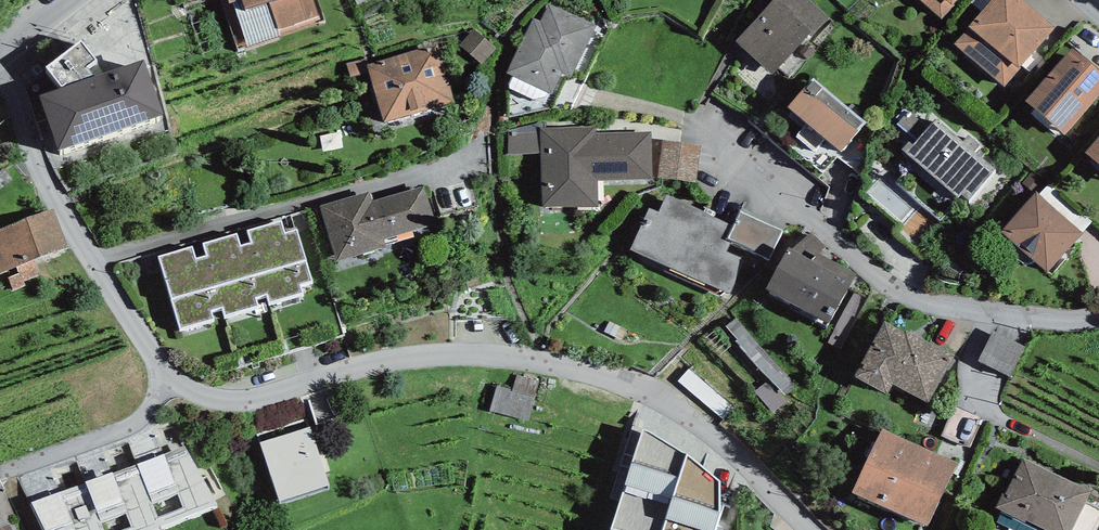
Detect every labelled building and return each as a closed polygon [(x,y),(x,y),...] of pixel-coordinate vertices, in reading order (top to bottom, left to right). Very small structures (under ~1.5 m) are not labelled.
[(238,50),(325,21),(318,0),(228,0),(229,2),(223,3),(238,50)] [(809,0),(775,0),(735,42),(771,74),(829,19),(809,0)] [(942,19),(955,5),(953,4),(957,0),(920,0),(942,19)] [(1023,0),(992,0),(954,44),(1004,86),(1055,27),(1023,0)] [(541,21),(534,17),(507,72),(552,94),(562,73),(570,77),(596,26),(549,4),(541,21)] [(482,65),(496,48),(474,29),(459,46),(482,65)] [(58,150),(164,114),(144,59),(94,76),(86,67),(96,60),(80,41),(46,67),(62,87),(39,95),(58,150)] [(369,63),(367,64),(369,71),(384,123),(454,103),(437,44),(369,63)] [(1072,48),(1026,101),(1065,135),(1098,96),(1098,71),(1072,48)] [(352,77),(369,71),(367,64),(369,63),(367,57),(347,64),(352,77)] [(814,78),(789,107),(807,123),(796,136),(814,152),(825,139),(841,151),(866,122),(814,78)] [(970,200),(995,169),(974,151),(980,145),(968,135),(963,141),(937,119),(928,128),(909,112),(899,123),(917,139),(912,144),(909,141),(902,149),(958,197),(961,192),(970,200)] [(508,155),(541,153),(540,128),(546,128),(546,122),(508,131),(508,155)] [(541,153),(543,206),(599,207),(598,181),(652,180),(651,132),(597,133),(595,127),(546,128),(540,128),(541,153)] [(1085,152),(1098,165),(1098,137),(1085,152)] [(657,177),(696,183),(702,145),(662,139),(657,177)] [(1092,222),(1049,183),(1040,194),(1083,232),(1092,222)] [(369,191),(321,206),(337,261),(385,246),(384,240),(437,223),(425,185),(372,201),(369,191)] [(1040,194),(1036,191),(1001,232),(1048,272),(1083,232),(1040,194)] [(734,226),(667,195),(658,213),(650,208),(630,249),(730,293),(750,249),(728,238),(734,226)] [(0,229),(0,273),(17,267),(34,260),(69,247),(53,208),(0,229)] [(741,212),(734,226),(728,238),(750,249),(769,258),(781,232),(741,212)] [(192,244),(157,254),(180,332),(214,322),(210,311),(223,307),(226,318),(258,308),(254,297),(267,293),(271,304),(302,295),(299,283),(312,279),(297,228),(285,232),(281,219),(247,229),(251,241),(240,245),(236,231),(202,242),(206,254),(196,257),(192,244)] [(829,324),(851,284),(811,260),(819,253),(826,247),(811,233),(793,249),(789,247),(766,289),(829,324)] [(811,260),(851,284),(857,274),(819,253),(811,260)] [(40,276),(34,260),(17,267),(20,274),(9,278),(14,291),(26,286),(24,282),(40,276)] [(867,300),(854,293),(827,344),(840,351),(867,300)] [(735,341),(786,396),(797,387),(736,318),(726,326),(737,339),(735,341)] [(903,333),(885,321),(854,377),(886,394),(893,385),(928,403),(954,356),(905,330),(903,333)] [(621,341),(627,330),(610,322),(604,332),(621,341)] [(1011,377),(1025,348),(993,332),(978,361),(1011,377)] [(678,381),(725,420),(736,408),(689,369),(678,381)] [(529,420),(539,380),(515,375),(512,389),(496,386),(490,411),(529,420)] [(773,413),(786,402),(779,393),(777,395),(766,382),(755,391),(773,413)] [(311,426),(260,443),(280,502),(330,485),(311,426)] [(643,429),(611,529),(714,529),(720,513),(720,481),(687,454),(649,432),(643,429)] [(958,463),(882,429),(852,493),(928,526),(958,463)] [(184,446),(137,464),(158,526),(217,504),(184,446)] [(1024,458),(1005,495),(1003,494),(996,508),(1047,529),(1072,529),(1085,503),(1091,492),(1024,458)] [(158,526),(137,464),(113,473),(112,472),(85,482),(103,529),(160,529),(158,526)] [(85,482),(31,503),(44,529),(103,529),(85,482)] [(1085,503),(1072,529),(1098,529),(1098,527),(1098,510),(1085,503)]
